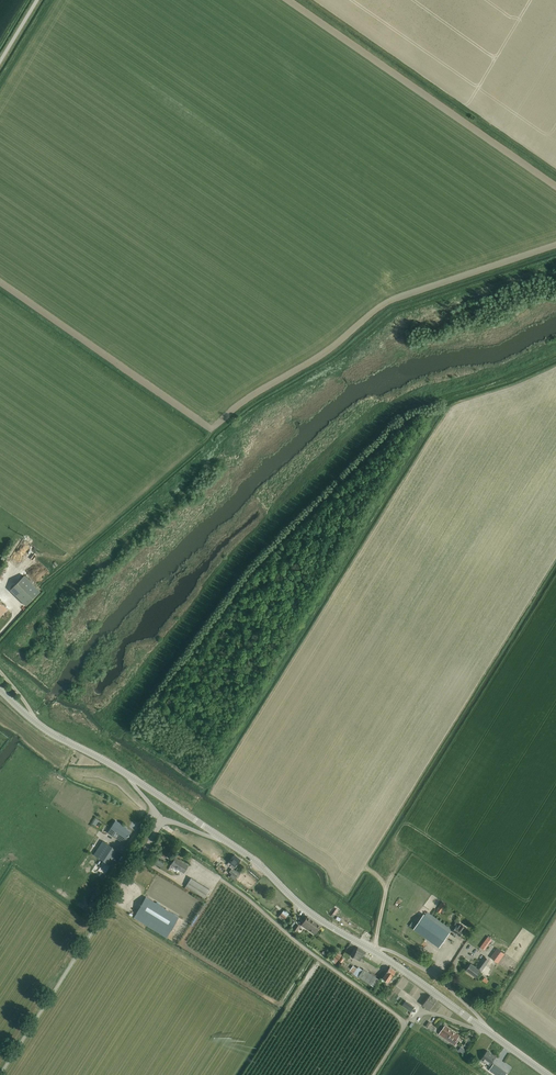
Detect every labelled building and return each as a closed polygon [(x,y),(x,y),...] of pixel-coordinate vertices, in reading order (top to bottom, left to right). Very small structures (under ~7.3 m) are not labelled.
[(26,605),(40,591),(24,575),(10,590),(26,605)] [(123,842),(130,832),(124,827),(124,826),(115,821),(108,832),(112,835),(115,832),(119,834),(116,838),(123,842)] [(112,866),(121,853),(103,841),(94,854),(112,866)] [(165,857),(172,846),(167,843),(161,854),(165,857)] [(234,854),(228,862),(226,864),(228,865),(230,863),(235,867),(241,860),(234,854)] [(183,873),(188,865),(175,857),(170,865),(183,873)] [(237,878),(239,875),(231,869),(229,871),(237,878)] [(204,897),(209,889),(191,878),(186,886),(204,897)] [(169,932),(178,916),(145,897),(134,917),(148,925),(151,921),(169,932)] [(440,912),(446,904),(441,901),(436,910),(440,912)] [(429,918),(424,914),(418,922),(417,921),(415,923),(412,921),(409,926),(439,947),(452,929),(451,928),(448,926),(431,914),(429,918)] [(315,934),(317,930),(321,925),(307,916),(301,925),(315,934)] [(463,931),(466,927),(457,921),(454,924),(456,925),(456,926),(453,930),(460,936),(463,931)] [(297,932),(301,926),(296,923),(292,929),(297,932)] [(484,950),(489,943),(492,939),(488,936),(480,947),(484,950)] [(365,951),(358,947),(356,950),(354,948),(350,955),(360,961),(365,951)] [(497,962),(504,954),(497,949),(491,957),(497,962)] [(334,952),(332,955),(334,957),(332,960),(335,963),(338,960),(342,955),(338,952),(336,954),(334,952)] [(476,977),(490,959),(485,956),(478,967),(476,965),(475,967),(471,963),(466,970),(476,977)] [(357,968),(352,965),(349,969),(371,984),(376,977),(363,968),(362,970),(358,967),(357,968)] [(390,978),(392,975),(395,971),(390,967),(385,974),(382,978),(388,981),(390,978)] [(370,984),(374,987),(375,986),(379,979),(376,977),(371,984),(370,984)] [(416,1006),(420,1000),(410,995),(407,1001),(416,1006)] [(430,1009),(437,1000),(430,995),(423,1004),(430,1009)] [(414,1007),(405,1000),(402,1005),(411,1011),(414,1007)] [(455,1045),(458,1041),(456,1040),(459,1036),(445,1026),(442,1030),(444,1032),(442,1035),(451,1042),(455,1045)] [(490,1065),(493,1061),(496,1057),(487,1050),(484,1055),(480,1060),(485,1063),(486,1062),(490,1065)] [(508,1074),(512,1067),(499,1058),(494,1065),(508,1074)] [(506,1074),(493,1064),(489,1069),(497,1074),(505,1074),(506,1074)]
